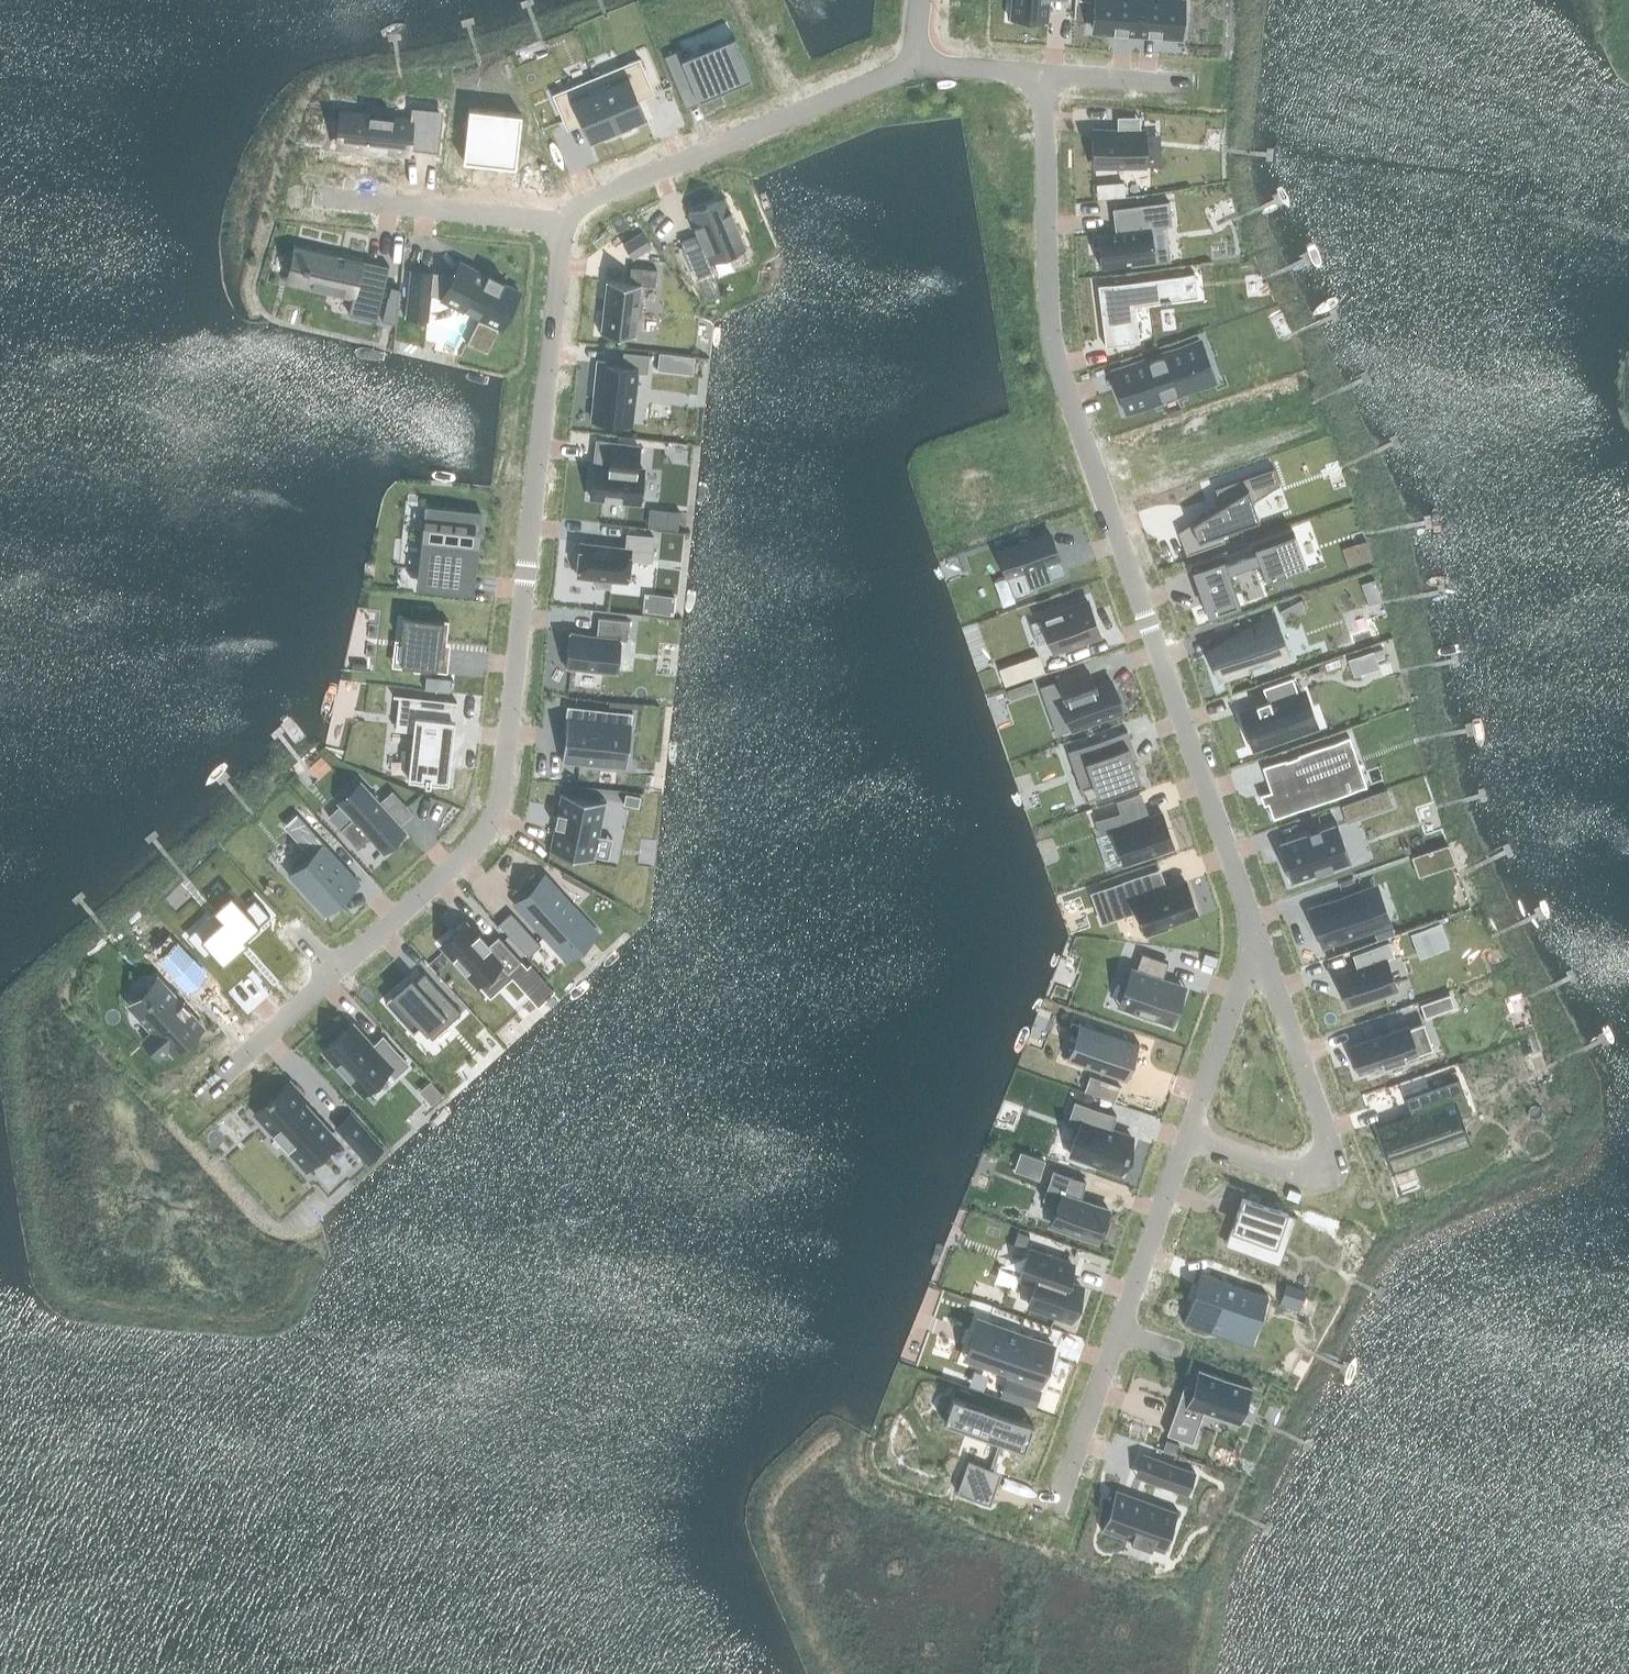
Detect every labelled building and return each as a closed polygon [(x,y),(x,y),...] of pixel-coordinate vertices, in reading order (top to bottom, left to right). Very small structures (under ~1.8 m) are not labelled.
[(1008,18),(1048,21),(1049,0),(1010,0),(1008,18)] [(1092,28),(1136,31),(1138,0),(1094,0),(1092,28)] [(1136,31),(1180,34),(1182,0),(1138,0),(1136,31)] [(678,50),(664,56),(678,91),(691,85),(698,101),(751,79),(733,37),(682,58),(678,50)] [(639,58),(595,76),(618,134),(630,129),(628,125),(645,118),(634,92),(650,85),(639,58)] [(595,76),(551,94),(563,122),(579,115),(590,141),(604,135),(606,139),(618,134),(595,76)] [(349,113),(345,147),(408,154),(411,130),(435,133),(438,110),(411,107),(410,120),(349,113)] [(468,109),(463,161),(515,167),(521,115),(468,109)] [(1143,129),(1094,130),(1094,167),(1144,166),(1143,129)] [(1112,197),(1124,196),(1123,183),(1112,183),(1112,197)] [(697,235),(681,242),(696,279),(712,272),(709,263),(746,248),(725,197),(688,212),(697,235)] [(1114,232),(1096,234),(1100,267),(1154,260),(1150,226),(1171,224),(1168,201),(1111,208),(1114,232)] [(651,247),(641,232),(623,244),(632,259),(651,247)] [(309,250),(300,284),(352,297),(348,315),(376,321),(389,267),(337,254),(336,256),(309,250)] [(460,262),(441,299),(480,318),(467,344),(488,354),(500,328),(519,291),(501,282),(502,279),(488,272),(486,275),(460,262)] [(607,280),(601,333),(633,336),(635,316),(640,317),(641,301),(637,301),(639,285),(655,287),(656,270),(630,267),(628,282),(607,280)] [(410,270),(405,318),(426,321),(431,278),(432,272),(410,270)] [(1194,273),(1097,285),(1097,286),(1099,286),(1102,308),(1100,308),(1105,346),(1139,342),(1134,305),(1184,299),(1181,276),(1194,274),(1194,273)] [(399,289),(390,287),(381,321),(395,323),(399,289)] [(1112,372),(1125,411),(1201,384),(1194,363),(1206,359),(1200,341),(1112,372)] [(598,363),(591,420),(630,424),(636,372),(646,373),(648,355),(623,352),(621,365),(598,363)] [(667,371),(669,354),(659,354),(657,370),(667,371)] [(593,463),(590,497),(639,502),(643,468),(637,468),(639,447),(610,443),(608,464),(593,463)] [(1221,504),(1192,522),(1201,548),(1224,540),(1221,531),(1259,518),(1253,501),(1280,484),(1274,467),(1215,487),(1221,504)] [(679,512),(668,511),(667,528),(677,529),(679,512)] [(429,514),(420,587),(473,593),(481,515),(455,512),(454,516),(429,514)] [(1049,533),(997,551),(1006,577),(1023,572),(1029,588),(1051,580),(1045,564),(1058,559),(1049,533)] [(1223,557),(1190,569),(1196,587),(1201,585),(1206,598),(1201,600),(1207,617),(1240,606),(1228,572),(1258,562),(1264,580),(1306,566),(1294,533),(1253,547),(1254,552),(1225,562),(1223,557)] [(626,582),(628,559),(650,561),(653,537),(627,534),(625,548),(580,543),(576,576),(595,578),(594,587),(610,589),(611,580),(626,582)] [(1372,559),(1366,541),(1342,549),(1348,567),(1372,559)] [(663,596),(661,614),(672,615),(674,597),(663,596)] [(1301,599),(1279,610),(1282,618),(1305,611),(1301,599)] [(1087,600),(1040,616),(1053,652),(1099,636),(1087,600)] [(1239,640),(1209,650),(1219,679),(1247,669),(1244,660),(1260,654),(1264,666),(1287,658),(1271,614),(1237,634),(1239,640)] [(403,616),(400,640),(404,641),(401,665),(442,670),(448,621),(403,616)] [(568,632),(564,667),(617,673),(620,639),(626,640),(628,621),(598,618),(596,635),(568,632)] [(1043,671),(1038,655),(999,669),(1004,685),(1043,671)] [(1086,668),(1059,677),(1066,695),(1061,697),(1072,729),(1121,712),(1110,679),(1093,685),(1086,668)] [(426,677),(424,689),(449,691),(450,679),(426,677)] [(1267,702),(1240,712),(1253,749),(1305,731),(1292,696),(1298,694),(1292,677),(1262,687),(1267,702)] [(1032,681),(1007,689),(1010,697),(1034,689),(1032,681)] [(392,695),(392,697),(398,697),(394,729),(413,731),(411,754),(408,778),(447,783),(452,741),(454,721),(449,720),(451,703),(456,703),(456,702),(451,701),(398,695),(392,695)] [(567,705),(561,762),(626,769),(632,712),(567,705)] [(1122,731),(1079,747),(1097,797),(1140,782),(1122,731)] [(1271,790),(1259,794),(1260,795),(1265,794),(1268,802),(1267,802),(1273,819),(1346,793),(1341,781),(1349,778),(1343,759),(1355,754),(1355,753),(1353,754),(1348,738),(1349,738),(1349,736),(1297,755),(1297,756),(1286,760),(1285,759),(1262,767),(1262,769),(1264,769),(1271,790)] [(360,783),(338,803),(353,818),(340,830),(357,849),(370,837),(383,851),(404,832),(392,818),(402,809),(390,795),(379,805),(360,783)] [(548,850),(548,851),(594,860),(594,859),(591,858),(602,803),(605,803),(605,802),(560,793),(559,794),(562,795),(559,812),(556,812),(553,825),(556,825),(551,850),(548,850)] [(1375,793),(1346,803),(1352,820),(1381,810),(1375,793)] [(626,794),(624,803),(637,806),(639,797),(626,794)] [(1119,811),(1094,820),(1099,834),(1095,836),(1106,869),(1123,863),(1173,846),(1162,812),(1124,825),(1119,811)] [(1336,822),(1276,843),(1290,883),(1350,862),(1336,822)] [(308,827),(295,839),(306,850),(318,839),(308,827)] [(291,871),(288,875),(324,914),(325,916),(328,912),(356,887),(359,884),(358,883),(322,843),(319,846),(291,871)] [(1104,888),(1091,893),(1101,923),(1137,910),(1143,926),(1146,936),(1167,929),(1165,923),(1196,912),(1185,881),(1154,892),(1148,873),(1104,888)] [(544,877),(515,903),(559,951),(588,925),(544,877)] [(1366,889),(1309,909),(1322,946),(1379,926),(1366,889)] [(232,895),(186,936),(205,956),(211,950),(223,963),(245,944),(246,944),(248,942),(247,941),(245,938),(257,927),(257,928),(260,926),(259,925),(267,918),(268,919),(271,916),(253,898),(251,900),(252,901),(244,908),(232,895)] [(464,923),(440,944),(477,985),(500,965),(507,973),(520,961),(498,936),(488,945),(478,934),(476,936),(464,923)] [(527,930),(514,941),(525,953),(537,941),(527,930)] [(1347,1006),(1396,989),(1385,957),(1391,955),(1386,941),(1353,953),(1358,966),(1336,974),(1347,1006)] [(174,942),(156,958),(174,978),(192,961),(174,942)] [(1133,970),(1120,1005),(1170,1023),(1183,988),(1162,980),(1169,962),(1142,953),(1136,971),(1133,970)] [(405,981),(384,1001),(399,1016),(413,1032),(420,1026),(431,1039),(460,1012),(424,972),(415,980),(411,976),(405,981)] [(164,985),(135,1011),(152,1031),(143,1040),(158,1057),(168,1048),(173,1054),(203,1027),(164,985)] [(1449,994),(1419,1004),(1424,1018),(1454,1007),(1449,994)] [(1087,1027),(1075,1062),(1126,1081),(1126,1078),(1125,1078),(1136,1044),(1138,1045),(1139,1043),(1078,1022),(1077,1023),(1087,1027)] [(1408,1023),(1347,1044),(1357,1075),(1418,1054),(1408,1023)] [(330,1044),(324,1049),(363,1092),(388,1069),(395,1076),(408,1064),(383,1036),(371,1047),(351,1025),(345,1030),(330,1043),(330,1044)] [(1089,1074),(1084,1091),(1114,1102),(1119,1085),(1089,1074)] [(1377,1126),(1375,1126),(1391,1171),(1393,1170),(1471,1144),(1461,1117),(1469,1114),(1471,1114),(1458,1078),(1411,1094),(1412,1096),(1418,1114),(1397,1122),(1395,1119),(1377,1126)] [(289,1082),(255,1113),(305,1168),(335,1141),(301,1103),(305,1099),(289,1082)] [(1074,1101),(1066,1123),(1079,1128),(1070,1154),(1119,1172),(1131,1137),(1111,1130),(1116,1115),(1074,1101)] [(1038,1178),(1044,1161),(1020,1152),(1014,1170),(1038,1178)] [(1052,1169),(1042,1199),(1056,1204),(1050,1222),(1098,1239),(1108,1209),(1079,1199),(1085,1181),(1052,1169)] [(1235,1228),(1229,1244),(1268,1258),(1277,1233),(1290,1238),(1297,1217),(1243,1198),(1233,1227),(1235,1228)] [(1307,1211),(1303,1222),(1324,1230),(1328,1218),(1307,1211)] [(1028,1234),(1017,1231),(1012,1245),(1024,1249),(1028,1234)] [(1029,1250),(1019,1277),(1035,1283),(1028,1305),(1070,1319),(1081,1287),(1066,1281),(1072,1264),(1029,1250)] [(1191,1298),(1183,1322),(1250,1345),(1268,1295),(1204,1273),(1195,1299),(1191,1298)] [(1286,1284),(1279,1304),(1299,1311),(1306,1291),(1286,1284)] [(1040,1384),(1053,1347),(987,1323),(974,1361),(1040,1384)] [(1166,1432),(1166,1434),(1192,1443),(1193,1441),(1191,1440),(1201,1411),(1232,1422),(1244,1386),(1251,1389),(1252,1387),(1197,1368),(1197,1370),(1199,1371),(1187,1404),(1179,1401),(1168,1432),(1166,1432)] [(1011,1380),(1005,1397),(1034,1407),(1040,1390),(1011,1380)] [(952,1396),(943,1422),(1024,1450),(1033,1424),(952,1396)] [(1166,1440),(1162,1450),(1175,1454),(1178,1444),(1166,1440)] [(1147,1455),(1141,1473),(1171,1484),(1177,1466),(1147,1455)] [(961,1478),(956,1492),(990,1504),(995,1490),(961,1478)] [(1115,1489),(1101,1530),(1102,1531),(1104,1525),(1132,1534),(1130,1540),(1150,1548),(1153,1542),(1163,1546),(1161,1551),(1163,1552),(1177,1511),(1176,1510),(1175,1512),(1116,1492),(1117,1489),(1115,1489)]
